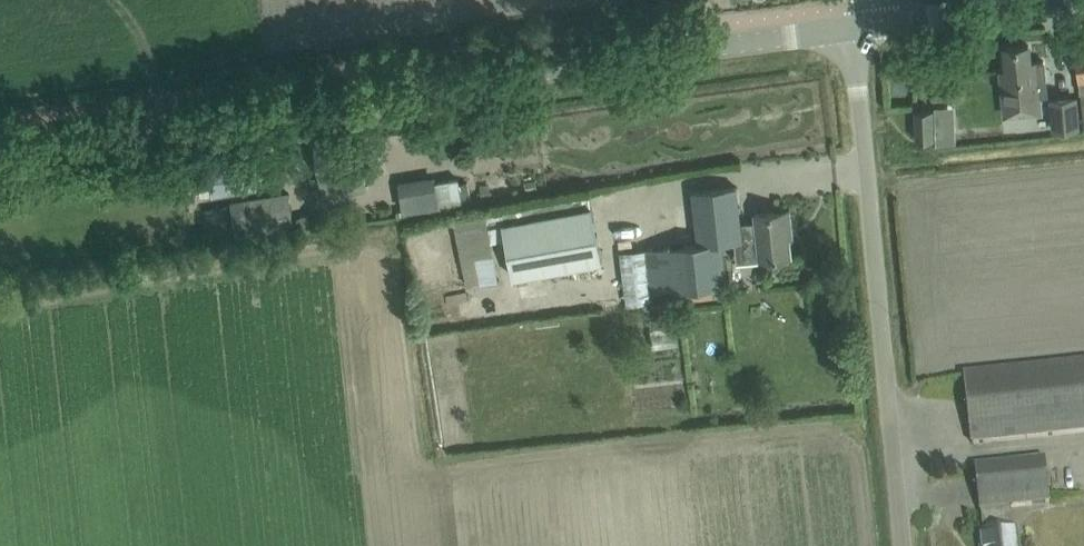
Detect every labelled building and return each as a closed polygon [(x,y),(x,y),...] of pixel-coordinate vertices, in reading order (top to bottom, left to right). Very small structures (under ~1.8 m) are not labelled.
[(1006,69),(1001,70),(1005,114),(1040,111),(1039,95),(1047,94),(1044,60),(1036,61),(1030,61),(1029,44),(1004,47),(1006,69)] [(1075,97),(1051,99),(1053,128),(1078,126),(1075,97)] [(934,138),(932,108),(915,109),(916,139),(934,138)] [(956,129),(936,129),(937,144),(957,142),(956,129)] [(315,144),(323,191),(338,188),(336,174),(364,169),(359,137),(315,144)] [(209,165),(214,194),(256,187),(251,158),(209,165)] [(459,178),(436,183),(440,202),(440,203),(463,199),(460,182),(459,178)] [(646,248),(648,270),(650,291),(673,290),(690,288),(691,298),(714,296),(713,286),(726,284),(721,242),(734,241),(736,260),(760,256),(761,258),(791,254),(788,227),(791,227),(789,209),(755,213),(756,222),(741,223),(736,186),(692,191),(698,242),(646,248)] [(295,229),(289,193),(232,202),(237,238),(295,229)] [(602,260),(592,206),(502,222),(512,276),(602,260)] [(485,210),(453,217),(466,284),(499,278),(485,210)] [(554,335),(583,331),(581,318),(552,321),(554,335)] [(657,327),(662,353),(688,349),(684,323),(657,327)] [(972,444),(1083,432),(1083,362),(965,375),(972,444)] [(1046,458),(975,466),(980,511),(983,510),(986,532),(979,533),(980,545),(1019,545),(1017,529),(1010,530),(1008,508),(1051,503),(1046,458)]
